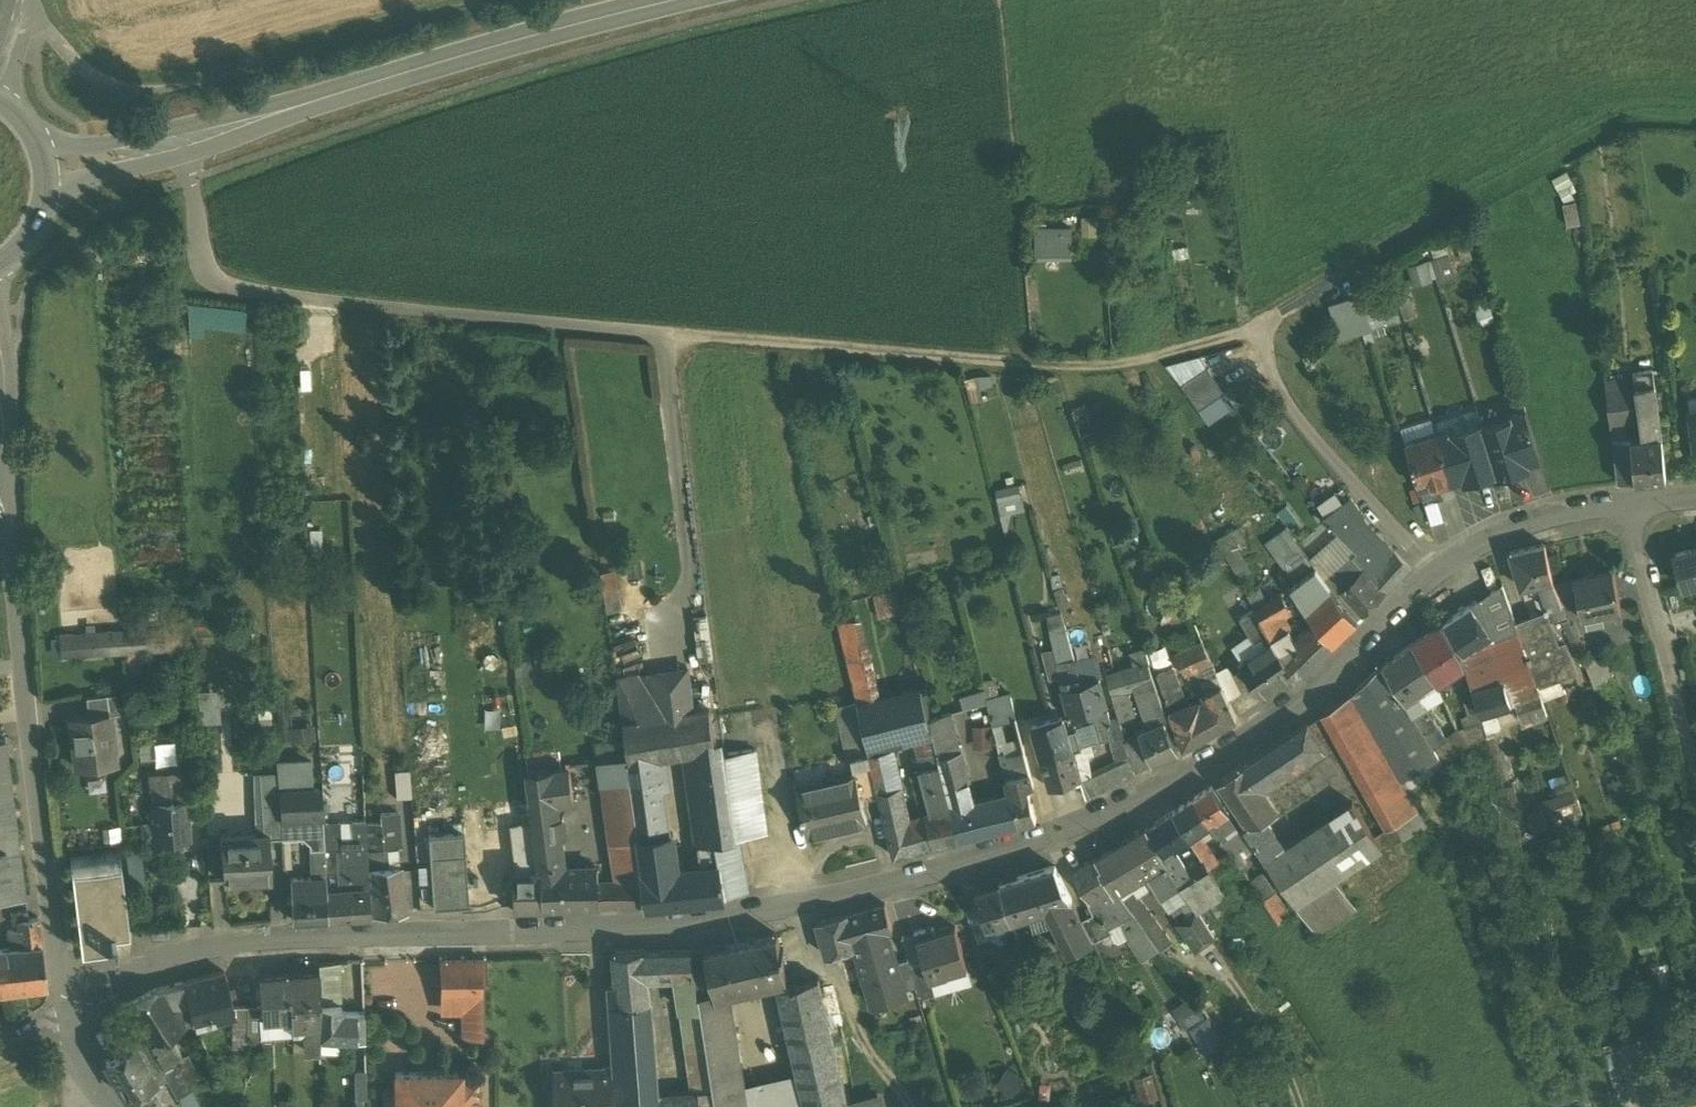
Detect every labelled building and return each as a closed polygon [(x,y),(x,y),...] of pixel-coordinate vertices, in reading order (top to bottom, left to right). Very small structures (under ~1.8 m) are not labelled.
[(1072,255),(1072,224),(1034,224),(1033,255),(1072,255)] [(1461,260),(1471,257),(1467,243),(1456,247),(1461,260)] [(1431,259),(1439,283),(1455,277),(1449,253),(1431,259)] [(1425,262),(1409,267),(1415,284),(1430,279),(1425,262)] [(1377,292),(1362,296),(1371,328),(1401,320),(1395,302),(1382,306),(1377,292)] [(1334,321),(1339,337),(1371,328),(1362,296),(1341,302),(1345,318),(1334,321)] [(1399,300),(1405,316),(1416,312),(1411,296),(1399,300)] [(1475,304),(1482,325),(1494,321),(1487,300),(1475,304)] [(244,327),(245,303),(186,302),(185,332),(202,333),(203,325),(244,327)] [(1199,355),(1165,364),(1181,384),(1207,366),(1199,355)] [(1207,366),(1181,384),(1199,410),(1225,392),(1207,366)] [(1653,370),(1639,372),(1640,376),(1641,387),(1655,384),(1653,370)] [(994,384),(990,374),(976,374),(964,379),(971,403),(982,399),(980,389),(994,384)] [(1640,376),(1605,382),(1607,392),(1641,387),(1640,376)] [(1641,387),(1607,392),(1608,407),(1622,404),(1637,402),(1657,398),(1655,384),(1641,387)] [(1225,392),(1199,410),(1207,420),(1232,402),(1225,392)] [(1689,411),(1695,410),(1695,396),(1687,397),(1689,411)] [(1657,398),(1637,402),(1642,437),(1631,437),(1635,480),(1666,478),(1657,398)] [(1096,401),(1072,409),(1080,436),(1108,427),(1096,401)] [(1622,404),(1608,407),(1610,422),(1624,425),(1622,404)] [(1526,410),(1510,415),(1512,420),(1514,419),(1527,461),(1540,457),(1526,410)] [(1484,428),(1483,428),(1496,471),(1495,471),(1497,475),(1528,465),(1527,461),(1514,419),(1512,420),(1484,428)] [(1453,433),(1450,434),(1464,476),(1465,480),(1495,471),(1496,471),(1483,428),(1484,428),(1483,424),(1453,433)] [(1464,476),(1450,434),(1453,433),(1452,429),(1436,434),(1436,435),(1450,480),(1464,476)] [(1436,435),(1407,444),(1419,485),(1431,481),(1432,486),(1433,485),(1450,480),(1436,435)] [(1631,437),(1612,439),(1618,481),(1635,480),(1631,437)] [(1065,466),(1067,475),(1084,470),(1081,461),(1065,466)] [(1398,478),(1391,485),(1397,492),(1404,487),(1398,478)] [(1431,481),(1419,485),(1425,502),(1438,498),(1433,485),(1432,486),(1431,481)] [(1025,509),(1018,483),(993,490),(1001,516),(1025,509)] [(1336,492),(1318,505),(1325,516),(1344,503),(1336,492)] [(1356,505),(1351,498),(1344,503),(1325,516),(1324,517),(1329,522),(1328,523),(1330,525),(1331,524),(1345,540),(1346,539),(1354,548),(1358,551),(1378,534),(1367,522),(1356,505)] [(1250,570),(1236,545),(1244,540),(1236,527),(1233,528),(1217,539),(1239,578),(1250,570)] [(1287,527),(1266,540),(1276,553),(1297,540),(1287,527)] [(1358,551),(1352,556),(1384,592),(1410,567),(1378,534),(1358,551)] [(1297,540),(1276,553),(1286,566),(1305,555),(1307,553),(1297,540)] [(1545,544),(1511,552),(1522,587),(1540,582),(1553,579),(1545,544)] [(1329,547),(1314,558),(1328,577),(1343,564),(1329,547)] [(1675,553),(1675,552),(1674,552),(1684,585),(1695,582),(1695,547),(1675,553)] [(1305,555),(1286,566),(1292,575),(1311,562),(1305,555)] [(1328,577),(1326,579),(1328,581),(1332,586),(1347,606),(1353,601),(1363,613),(1384,592),(1352,556),(1343,564),(1328,577)] [(615,569),(601,571),(607,611),(621,609),(615,569)] [(1613,570),(1574,578),(1576,590),(1582,615),(1621,607),(1613,570)] [(1314,572),(1294,585),(1303,601),(1308,609),(1332,586),(1328,581),(1324,584),(1314,572)] [(1574,578),(1554,582),(1559,594),(1576,590),(1574,578)] [(1553,579),(1540,582),(1548,608),(1562,603),(1559,594),(1554,582),(1553,579)] [(1516,625),(1502,584),(1500,584),(1471,604),(1490,635),(1462,653),(1466,668),(1470,681),(1472,690),(1503,680),(1511,704),(1516,702),(1516,701),(1540,693),(1516,625)] [(1294,585),(1280,593),(1288,609),(1303,601),(1294,585)] [(1297,644),(1283,658),(1292,674),(1295,678),(1356,619),(1347,606),(1332,586),(1308,609),(1307,610),(1319,626),(1306,637),(1306,636),(1297,644)] [(1067,587),(1054,590),(1058,604),(1070,600),(1067,587)] [(1267,601),(1259,588),(1251,593),(1248,595),(1255,608),(1267,601)] [(898,589),(874,595),(878,617),(903,611),(898,589)] [(1267,601),(1255,608),(1273,640),(1274,642),(1288,628),(1282,618),(1281,617),(1279,615),(1288,609),(1280,593),(1267,601)] [(1562,603),(1548,608),(1551,617),(1566,612),(1562,603)] [(1471,604),(1442,622),(1462,653),(1490,635),(1471,604)] [(1273,640),(1255,608),(1241,617),(1255,640),(1263,635),(1268,644),(1273,640)] [(1044,614),(1056,658),(1074,653),(1061,609),(1044,614)] [(1545,614),(1516,625),(1537,683),(1573,670),(1564,645),(1557,647),(1545,614)] [(874,697),(855,617),(838,620),(857,701),(874,697)] [(1462,653),(1442,622),(1413,642),(1437,681),(1466,668),(1462,653)] [(1288,628),(1274,642),(1283,658),(1297,644),(1288,628)] [(177,629),(123,632),(124,653),(179,649),(177,629)] [(123,632),(59,637),(60,657),(124,653),(123,632)] [(1268,644),(1240,663),(1263,695),(1292,674),(1283,658),(1274,642),(1273,640),(1268,644)] [(1202,641),(1174,653),(1179,665),(1182,664),(1185,674),(1212,662),(1207,650),(1202,641)] [(1413,642),(1382,664),(1405,701),(1419,693),(1437,681),(1413,642)] [(1075,658),(1058,662),(1062,681),(1080,677),(1075,658)] [(1149,662),(1107,674),(1119,719),(1134,716),(1128,694),(1137,691),(1157,685),(1149,662)] [(1405,701),(1382,664),(1353,693),(1402,779),(1429,762),(1439,756),(1433,747),(1425,734),(1405,701)] [(1242,691),(1228,665),(1216,671),(1222,684),(1229,700),(1242,691)] [(686,666),(619,678),(625,720),(692,709),(686,666)] [(1173,666),(1158,673),(1171,711),(1187,705),(1173,666)] [(1080,677),(1062,681),(1066,698),(1071,715),(1088,710),(1089,710),(1088,708),(1107,703),(1100,677),(1082,683),(1080,677)] [(1503,680),(1472,690),(1479,713),(1511,704),(1503,680)] [(874,697),(857,701),(869,751),(891,745),(917,738),(932,734),(929,719),(920,684),(874,697)] [(1222,684),(1203,691),(1206,699),(1201,700),(1211,732),(1237,718),(1229,700),(1222,684)] [(1157,685),(1137,691),(1147,720),(1155,725),(1165,720),(1165,721),(1168,720),(1157,685)] [(963,706),(987,698),(983,686),(959,694),(963,706)] [(199,720),(234,719),(233,690),(199,691),(199,720)] [(1353,693),(1325,711),(1390,825),(1395,823),(1418,809),(1402,779),(1353,693)] [(1438,726),(1419,693),(1405,701),(1425,734),(1438,726)] [(1540,693),(1516,701),(1516,702),(1522,721),(1547,712),(1540,693)] [(116,694),(86,698),(88,716),(108,714),(108,715),(118,714),(116,694)] [(1010,695),(989,701),(994,722),(1016,717),(1010,695)] [(1187,705),(1171,711),(1184,747),(1211,732),(1201,700),(1187,705)] [(857,701),(837,706),(849,758),(850,757),(869,753),(869,751),(857,701)] [(1107,703),(1088,708),(1089,710),(1088,710),(1092,726),(1111,721),(1107,703)] [(692,709),(625,720),(630,760),(630,762),(655,758),(700,750),(717,747),(710,707),(692,709)] [(968,707),(950,713),(953,726),(975,721),(968,707)] [(950,713),(929,719),(932,734),(933,734),(938,756),(960,751),(953,726),(950,713)] [(1479,713),(1467,715),(1461,717),(1465,728),(1477,724),(1480,732),(1485,731),(1479,713)] [(88,716),(69,719),(71,732),(73,732),(77,769),(114,764),(108,715),(108,714),(88,716)] [(1063,716),(1032,725),(1041,757),(1073,747),(1063,716)] [(1118,760),(1091,772),(1095,782),(1093,783),(1096,792),(1135,773),(1135,771),(1125,739),(1125,736),(1119,719),(1111,721),(1115,737),(1112,738),(1118,760)] [(1155,725),(1140,732),(1153,762),(1178,750),(1165,721),(1165,720),(1155,725)] [(1111,721),(1092,726),(1097,742),(1112,738),(1115,737),(1111,721)] [(1307,723),(1257,756),(1271,775),(1273,776),(1321,744),(1307,723)] [(1438,726),(1425,734),(1433,747),(1446,738),(1438,726)] [(1140,732),(1125,739),(1135,771),(1153,762),(1140,732)] [(1505,732),(1488,738),(1501,780),(1518,775),(1505,732)] [(1446,738),(1433,747),(1439,756),(1442,762),(1462,747),(1452,733),(1446,738)] [(932,734),(917,738),(923,766),(940,762),(938,756),(933,734),(932,734)] [(0,740),(0,900),(25,897),(5,739),(0,740)] [(619,740),(595,743),(598,759),(603,759),(622,756),(619,740)] [(1091,742),(1073,747),(1075,757),(1093,752),(1091,742)] [(891,745),(869,751),(869,753),(878,790),(901,784),(894,752),(891,745)] [(717,747),(700,750),(702,769),(728,765),(726,753),(725,750),(724,750),(717,747)] [(1073,747),(1041,757),(1049,788),(1080,779),(1081,778),(1081,776),(1075,757),(1073,747)] [(755,749),(726,753),(728,765),(737,834),(766,830),(755,749)] [(960,751),(938,756),(940,762),(951,807),(951,808),(969,803),(964,782),(968,781),(960,751)] [(1024,751),(1001,757),(1011,793),(1020,823),(1036,819),(1027,787),(1033,786),(1024,751)] [(869,753),(850,757),(854,774),(856,774),(862,799),(879,795),(878,790),(869,753)] [(622,756),(603,759),(607,783),(631,779),(628,761),(627,755),(622,756)] [(274,776),(309,774),(308,756),(274,757),(274,776)] [(1271,775),(1257,756),(1243,765),(1256,785),(1271,775)] [(1439,756),(1429,762),(1434,770),(1443,764),(1442,762),(1439,756)] [(655,758),(630,762),(630,760),(628,761),(631,779),(632,787),(658,782),(655,758)] [(591,760),(529,770),(534,801),(530,802),(530,803),(530,804),(556,800),(597,794),(591,760)] [(923,766),(920,767),(924,785),(932,812),(951,807),(940,762),(923,766)] [(728,765),(702,769),(712,840),(716,839),(717,841),(737,838),(737,834),(728,765)] [(1256,785),(1243,765),(1242,766),(1219,781),(1248,824),(1249,825),(1265,817),(1275,812),(1256,785)] [(393,771),(396,796),(409,795),(406,769),(393,771)] [(1091,772),(1081,776),(1081,778),(1080,779),(1086,797),(1096,792),(1093,783),(1095,782),(1091,772)] [(854,774),(796,788),(807,835),(867,821),(862,799),(856,774),(854,774)] [(1621,778),(1608,782),(1612,798),(1626,794),(1621,778)] [(631,779),(607,783),(619,882),(643,881),(642,874),(637,841),(640,839),(632,787),(631,779)] [(183,781),(151,783),(153,803),(185,800),(183,781)] [(658,782),(632,787),(640,839),(642,839),(665,834),(658,782)] [(901,784),(878,790),(879,795),(894,856),(916,849),(909,817),(901,784)] [(1212,786),(1194,797),(1211,824),(1227,814),(1229,812),(1212,786)] [(325,788),(279,790),(280,804),(281,818),(326,816),(325,788)] [(1573,789),(1540,800),(1544,812),(1577,801),(1573,789)] [(969,803),(951,808),(959,839),(1020,823),(1011,793),(976,802),(976,800),(974,801),(974,802),(969,803)] [(1211,824),(1194,797),(1173,811),(1190,837),(1199,832),(1211,824)] [(185,800),(153,803),(155,824),(156,839),(156,841),(188,839),(185,800)] [(556,800),(530,804),(533,826),(538,866),(546,866),(564,864),(556,800)] [(1285,847),(1266,859),(1266,860),(1267,860),(1271,865),(1297,902),(1336,876),(1382,845),(1352,801),(1285,847)] [(280,804),(262,805),(265,833),(269,833),(269,838),(282,837),(281,818),(280,804)] [(932,812),(925,813),(932,845),(959,839),(951,808),(951,807),(932,812)] [(1418,809),(1395,823),(1403,837),(1427,823),(1418,809)] [(1173,811),(1145,829),(1166,863),(1180,884),(1190,878),(1184,870),(1187,868),(1176,849),(1178,847),(1177,846),(1190,837),(1173,811)] [(398,813),(380,814),(381,823),(383,848),(400,847),(398,813)] [(925,813),(909,817),(916,849),(932,845),(925,813)] [(1227,814),(1211,824),(1221,838),(1237,828),(1227,814)] [(1533,834),(1547,829),(1542,815),(1528,820),(1533,834)] [(1285,847),(1265,817),(1249,825),(1248,824),(1243,826),(1257,846),(1266,859),(1285,847)] [(352,821),(352,836),(340,837),(340,822),(339,822),(340,848),(342,892),(369,891),(368,872),(365,820),(352,821)] [(339,822),(323,823),(324,848),(340,848),(339,822)] [(381,823),(367,824),(370,871),(385,870),(383,848),(381,823)] [(155,824),(143,825),(144,840),(156,839),(155,824)] [(533,826),(512,829),(518,873),(538,871),(538,866),(533,826)] [(1145,829),(1096,859),(1111,886),(1114,892),(1129,884),(1166,863),(1145,829)] [(1217,862),(1199,832),(1190,837),(1203,858),(1209,867),(1217,862)] [(265,833),(220,836),(223,881),(225,881),(225,878),(252,876),(252,879),(271,878),(269,838),(269,833),(265,833)] [(448,834),(428,836),(435,908),(468,906),(462,833),(448,834)] [(665,834),(642,839),(647,872),(678,869),(672,835),(671,834),(670,834),(665,834)] [(1190,837),(1177,846),(1178,847),(1176,849),(1187,868),(1203,858),(1190,837)] [(737,838),(717,841),(720,864),(726,895),(748,890),(739,838),(737,838)] [(712,840),(699,841),(703,866),(720,864),(717,841),(716,839),(712,840)] [(1257,846),(1236,860),(1250,879),(1261,872),(1271,865),(1267,860),(1266,860),(1266,859),(1257,846)] [(324,848),(310,849),(312,877),(326,877),(324,848)] [(118,850),(70,856),(70,855),(70,858),(72,857),(75,881),(83,950),(113,946),(113,952),(112,952),(112,954),(117,953),(116,952),(115,952),(113,938),(114,937),(114,934),(127,932),(120,875),(116,852),(119,851),(119,849),(118,849),(118,850)] [(1187,868),(1184,870),(1190,878),(1209,867),(1203,858),(1187,868)] [(1096,859),(1074,872),(1086,894),(1090,900),(1111,886),(1096,859)] [(703,866),(687,868),(690,899),(726,895),(720,864),(703,866)] [(1054,865),(1000,882),(1011,919),(1030,913),(1027,904),(1043,900),(1068,892),(1054,865)] [(1190,878),(1180,884),(1196,909),(1196,910),(1225,893),(1209,867),(1190,878)] [(547,871),(543,871),(542,872),(544,907),(600,905),(599,882),(598,868),(547,871)] [(647,872),(645,873),(649,904),(690,899),(687,868),(678,869),(647,872)] [(385,870),(370,871),(373,915),(404,912),(403,911),(399,869),(385,870)] [(518,873),(511,873),(512,905),(544,904),(542,872),(538,872),(518,873)] [(1290,913),(1261,872),(1250,879),(1279,922),(1290,913)] [(1336,876),(1297,902),(1317,933),(1356,907),(1336,876)] [(312,877),(291,879),(292,920),(328,917),(327,893),(326,877),(312,877)] [(643,881),(619,882),(620,903),(646,902),(643,881)] [(619,882),(599,882),(600,904),(620,903),(619,882)] [(1000,882),(976,890),(987,927),(1010,920),(1011,919),(1000,882)] [(1165,931),(1129,884),(1114,892),(1116,895),(1119,894),(1152,938),(1153,940),(1165,931)] [(1111,886),(1090,900),(1086,894),(1085,895),(1093,913),(1082,918),(1093,940),(1111,932),(1114,938),(1132,929),(1149,954),(1158,948),(1153,940),(1152,938),(1119,894),(1116,895),(1114,892),(1111,886)] [(342,892),(327,893),(328,917),(370,914),(369,891),(342,892)] [(1068,892),(1043,900),(1062,937),(1069,951),(1093,940),(1082,918),(1068,892)] [(885,904),(847,914),(851,930),(885,922),(891,921),(885,904)] [(27,910),(11,913),(12,924),(19,923),(29,922),(28,919),(27,910)] [(1191,915),(1178,923),(1196,950),(1213,937),(1197,911),(1191,915)] [(847,914),(817,922),(826,955),(855,946),(851,930),(847,914)] [(46,986),(42,945),(41,945),(38,918),(28,919),(29,922),(19,923),(20,929),(8,930),(10,949),(0,950),(0,992),(46,986)] [(1010,920),(987,927),(990,937),(1000,943),(1017,937),(1010,920)] [(857,954),(890,947),(885,922),(851,930),(855,946),(857,954)] [(935,932),(917,937),(929,978),(931,977),(967,967),(955,926),(935,932)] [(933,927),(902,936),(909,959),(917,986),(920,997),(936,993),(931,977),(929,978),(917,937),(935,932),(933,927)] [(777,934),(726,946),(736,987),(787,975),(782,952),(784,951),(784,948),(781,948),(777,934)] [(1062,937),(1042,946),(1048,958),(1067,950),(1068,951),(1069,951),(1062,937)] [(726,946),(692,953),(695,972),(699,995),(700,995),(719,991),(736,987),(726,946)] [(860,970),(893,964),(890,947),(857,954),(860,970)] [(692,950),(644,952),(644,950),(615,952),(618,983),(608,984),(610,1006),(649,1002),(646,974),(678,973),(695,972),(692,953),(692,950)] [(909,959),(893,964),(902,990),(917,986),(909,959)] [(486,960),(442,961),(442,996),(471,996),(471,1009),(463,1009),(463,1034),(483,1034),(482,977),(484,977),(486,977),(486,960)] [(319,972),(319,1004),(340,1003),(340,962),(319,964),(319,972)] [(893,964),(860,970),(868,1007),(904,996),(902,990),(893,964)] [(1002,964),(990,969),(1002,999),(1014,994),(1002,964)] [(224,972),(183,982),(188,999),(194,1020),(214,1015),(216,1021),(232,1017),(235,1016),(233,1006),(230,996),(236,995),(234,987),(228,989),(224,972)] [(319,972),(288,975),(291,1014),(291,1026),(319,1024),(319,1004),(319,972)] [(695,972),(678,973),(684,1009),(701,1007),(699,995),(695,972)] [(288,975),(258,977),(260,1006),(261,1017),(291,1014),(288,975)] [(819,976),(778,986),(787,1025),(828,1016),(823,992),(819,976)] [(183,982),(169,986),(174,1003),(178,1002),(178,1001),(188,999),(183,982)] [(156,989),(126,1005),(147,1039),(151,1045),(172,1033),(180,1028),(166,1006),(174,1003),(169,986),(156,989)] [(724,1009),(719,991),(700,995),(702,1007),(706,1032),(715,1090),(718,1106),(746,1106),(742,1084),(731,1017),(724,1009)] [(1195,997),(1182,1005),(1194,1024),(1200,1020),(1206,1031),(1216,1025),(1195,997)] [(188,999),(178,1001),(178,1002),(185,1025),(194,1022),(194,1020),(188,999)] [(649,1002),(610,1006),(614,1061),(653,1057),(649,1002)] [(364,1012),(340,1012),(340,1003),(319,1004),(319,1024),(319,1035),(364,1037),(364,1012)] [(246,1006),(233,1006),(235,1016),(232,1017),(232,1034),(246,1034),(246,1006)] [(260,1006),(246,1006),(246,1034),(246,1038),(262,1039),(263,1039),(264,1027),(261,1026),(261,1017),(260,1006)] [(701,1007),(684,1009),(688,1036),(706,1032),(702,1007),(701,1007)] [(787,1025),(798,1071),(807,1106),(818,1106),(824,1106),(848,1101),(848,1100),(843,1078),(828,1016),(787,1025)] [(319,1024),(291,1026),(292,1032),(310,1030),(305,1034),(306,1051),(319,1050),(319,1035),(319,1024)] [(706,1032),(688,1036),(696,1092),(701,1092),(715,1090),(706,1032)] [(172,1033),(151,1045),(164,1067),(178,1059),(178,1058),(183,1056),(175,1042),(176,1041),(172,1033)] [(191,1083),(178,1059),(164,1067),(151,1045),(147,1039),(136,1046),(156,1080),(155,1081),(156,1083),(168,1075),(178,1094),(176,1096),(177,1097),(191,1084),(191,1083)] [(263,1039),(262,1039),(263,1066),(274,1065),(273,1040),(263,1039)] [(136,1046),(134,1044),(105,1061),(127,1097),(145,1087),(155,1081),(156,1080),(136,1046)] [(188,1055),(183,1057),(183,1056),(178,1058),(178,1059),(191,1083),(201,1081),(188,1055)] [(653,1057),(614,1061),(614,1066),(616,1098),(657,1095),(653,1057)] [(995,1082),(1012,1094),(1024,1076),(1007,1065),(995,1082)] [(554,1069),(556,1106),(603,1106),(601,1066),(554,1069)] [(601,1066),(603,1106),(617,1106),(616,1098),(614,1066),(601,1066)] [(1143,1098),(1162,1092),(1156,1070),(1136,1075),(1143,1098)] [(460,1071),(395,1072),(395,1090),(396,1106),(476,1106),(475,1079),(460,1080),(460,1071)] [(742,1084),(746,1106),(807,1106),(798,1071),(742,1084)] [(365,1079),(355,1079),(355,1098),(366,1098),(365,1079)] [(191,1084),(177,1097),(179,1100),(192,1086),(191,1084)] [(192,1086),(179,1100),(173,1106),(202,1106),(198,1099),(192,1086)] [(145,1087),(127,1097),(137,1106),(160,1106),(163,1104),(145,1087)] [(395,1090),(385,1090),(385,1106),(396,1106),(395,1090)] [(701,1092),(702,1106),(718,1106),(715,1090),(701,1092)] [(616,1098),(617,1106),(702,1106),(701,1092),(696,1092),(657,1095),(616,1098)] [(878,1093),(848,1100),(848,1101),(824,1106),(881,1106),(878,1093)]
